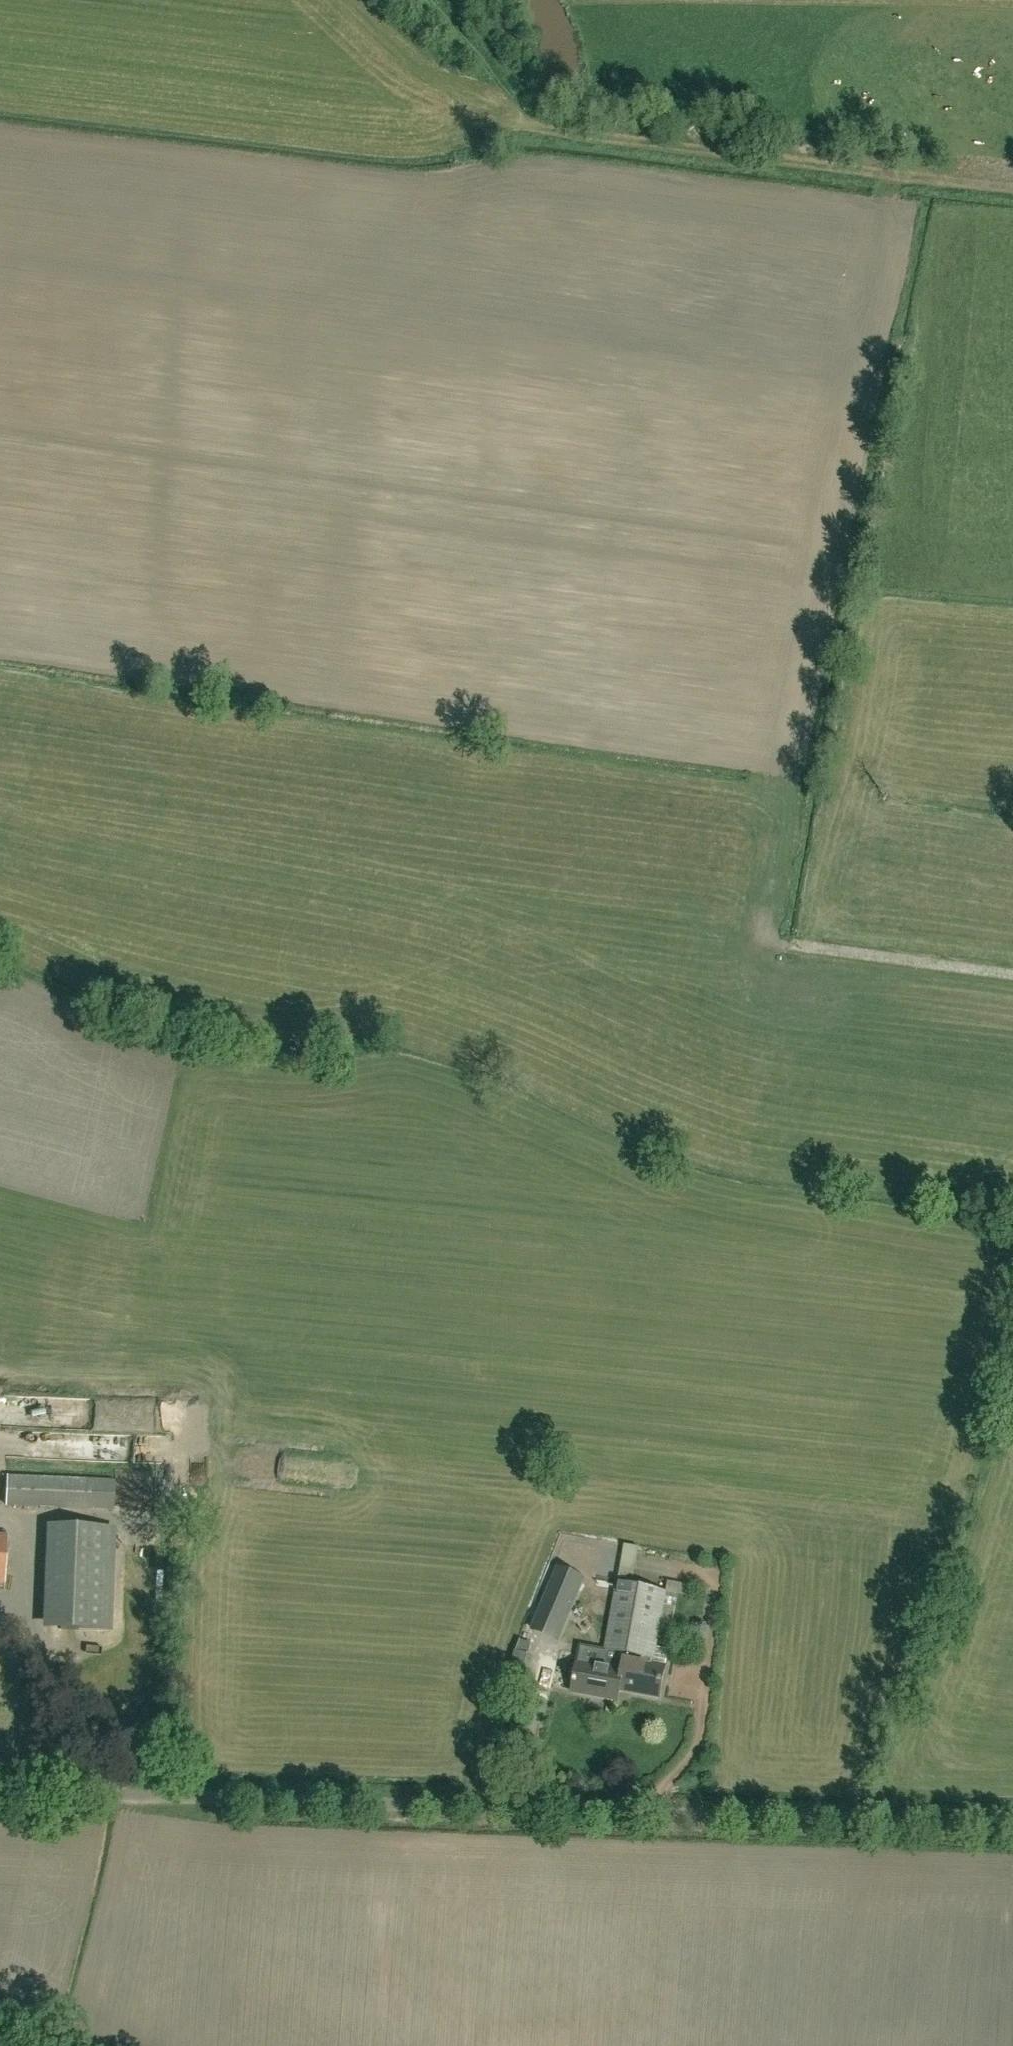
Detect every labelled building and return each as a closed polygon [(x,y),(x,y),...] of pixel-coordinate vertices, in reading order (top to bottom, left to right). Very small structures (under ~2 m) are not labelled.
[(78,1404),(78,1427),(161,1427),(160,1403),(78,1404)] [(7,1476),(6,1505),(114,1510),(115,1481),(7,1476)] [(109,1631),(113,1528),(64,1526),(60,1629),(109,1631)] [(628,1547),(626,1573),(639,1575),(641,1548),(628,1547)] [(587,1579),(559,1566),(531,1629),(560,1642),(587,1579)] [(658,1697),(663,1668),(650,1665),(651,1660),(653,1660),(658,1631),(668,1632),(675,1594),(616,1584),(604,1652),(606,1652),(603,1668),(577,1663),(572,1693),(616,1700),(618,1690),(658,1697)]
